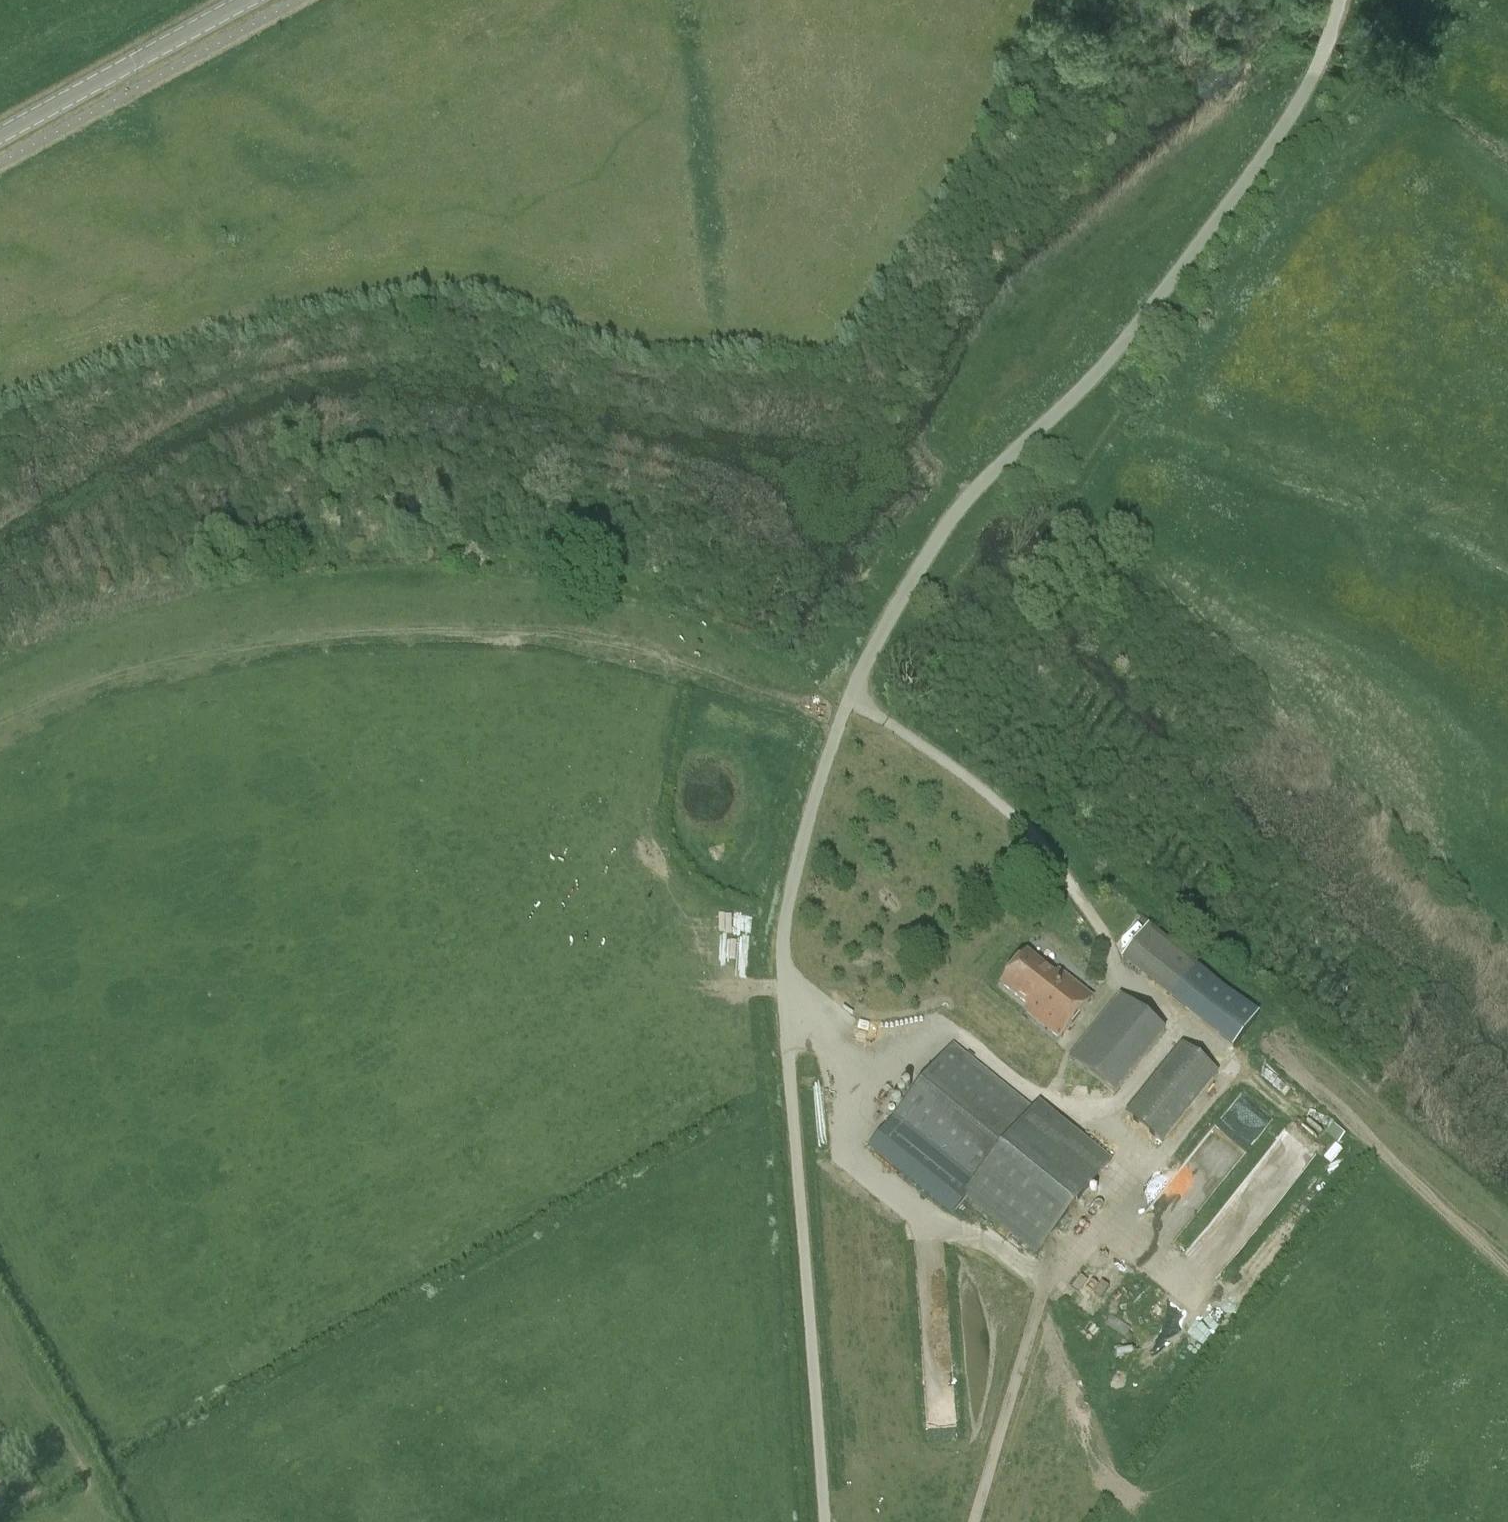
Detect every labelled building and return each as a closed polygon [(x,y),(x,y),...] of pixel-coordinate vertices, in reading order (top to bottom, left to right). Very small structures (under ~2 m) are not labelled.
[(1171,1000),(1198,966),(1148,926),(1122,960),(1171,1000)] [(1055,976),(1027,953),(1002,985),(1030,1007),(1026,1012),(1060,1039),(1093,997),(1059,971),(1055,976)] [(1115,1095),(1166,1031),(1120,994),(1068,1058),(1115,1095)] [(1162,1144),(1219,1072),(1181,1044),(1125,1114),(1162,1144)] [(1036,1111),(953,1045),(888,1124),(971,1191),(969,1193),(967,1192),(965,1194),(1036,1252),(1060,1223),(1069,1230),(1073,1225),(1064,1218),(1083,1195),(1091,1202),(1096,1197),(1087,1190),(1109,1163),(1039,1106),(1036,1111)]
